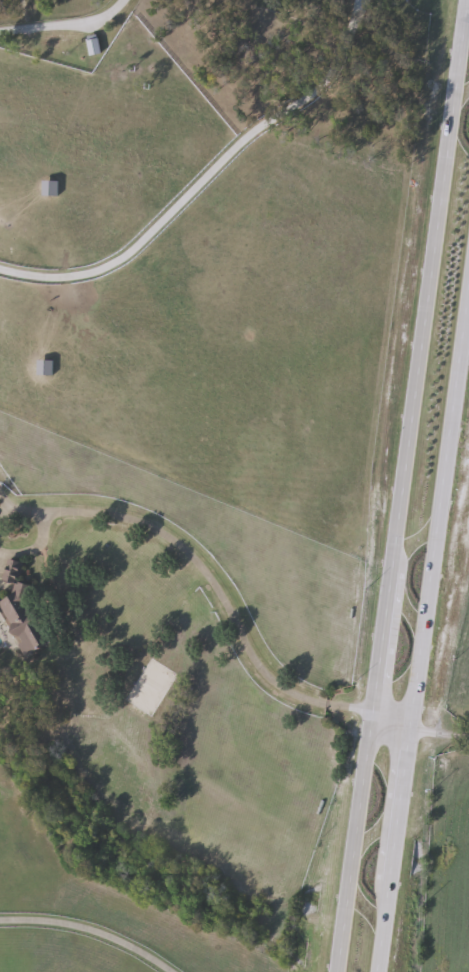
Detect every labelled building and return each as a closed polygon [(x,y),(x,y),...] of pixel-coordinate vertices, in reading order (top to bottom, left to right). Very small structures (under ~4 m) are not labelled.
[(85,38),(96,36),(100,55),(88,57),(85,38)] [(12,596),(0,573),(0,565),(10,560),(52,642),(24,657),(0,610),(0,602),(12,596)]
